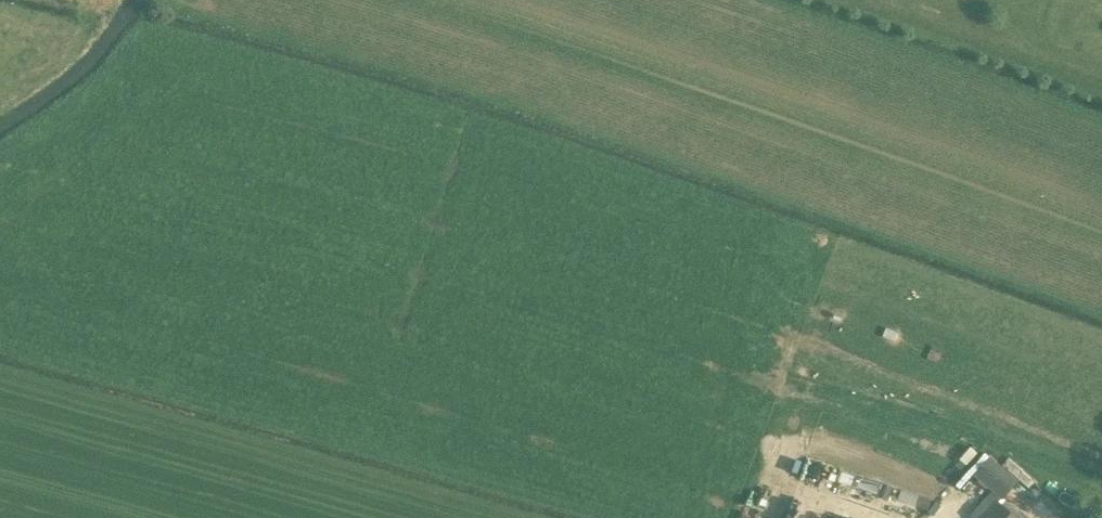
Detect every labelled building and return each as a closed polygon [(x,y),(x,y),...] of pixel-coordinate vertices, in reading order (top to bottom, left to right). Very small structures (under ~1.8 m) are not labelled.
[(1060,442),(1056,450),(1067,455),(1071,447),(1060,442)] [(973,517),(1015,517),(996,502),(999,498),(1000,499),(1017,481),(988,456),(972,474),(990,490),(969,514),(973,517)] [(882,498),(887,485),(879,481),(874,495),(882,498)] [(820,516),(795,507),(791,517),(820,517),(820,516)]
